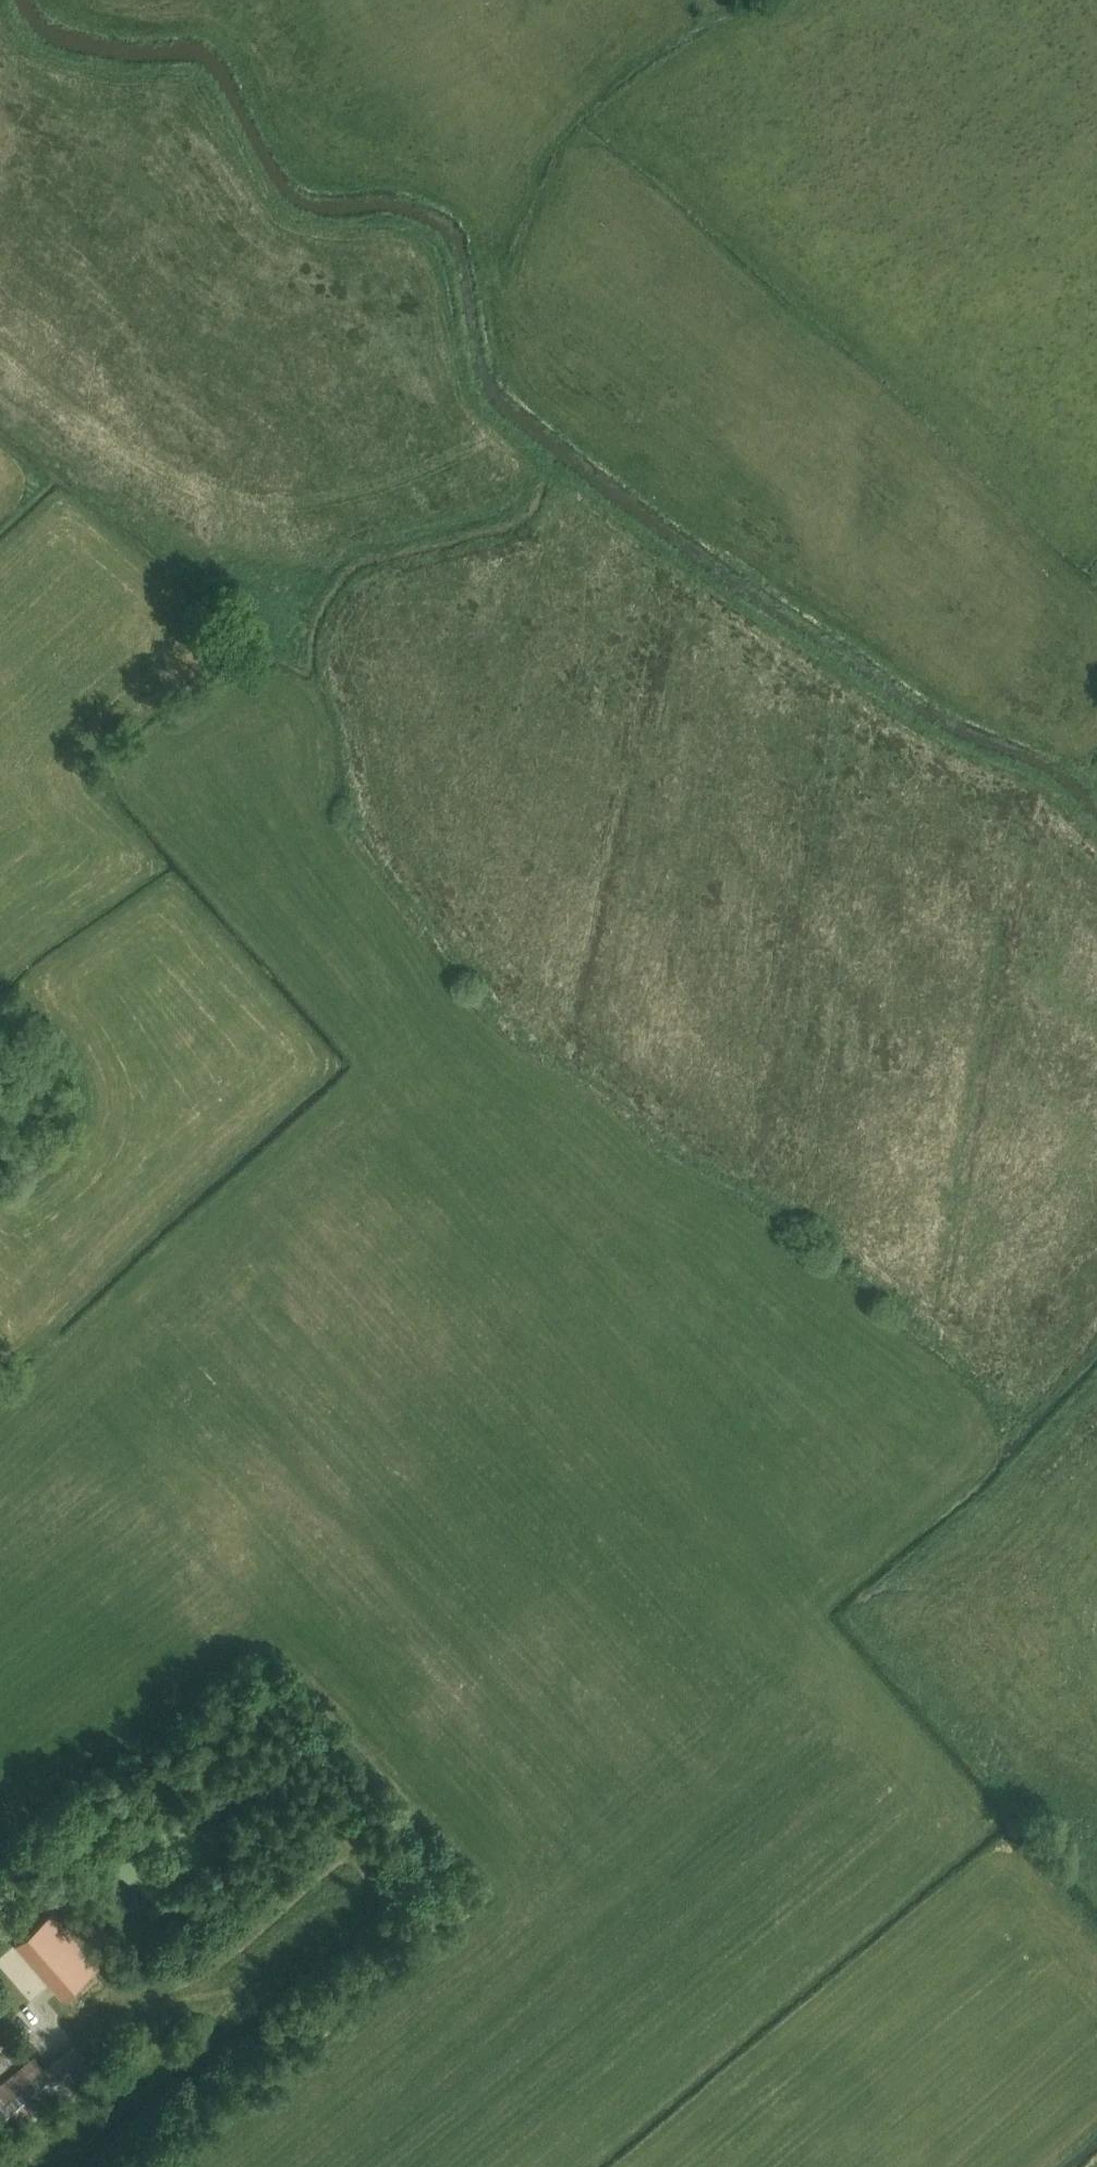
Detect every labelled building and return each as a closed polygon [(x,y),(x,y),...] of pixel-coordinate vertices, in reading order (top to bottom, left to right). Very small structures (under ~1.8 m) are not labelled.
[(50,1914),(14,1945),(61,2000),(98,1969),(50,1914)] [(76,2045),(72,2041),(41,2067),(31,2056),(0,2082),(0,2131),(9,2142),(64,2096),(65,2097),(96,2070),(76,2045)]
